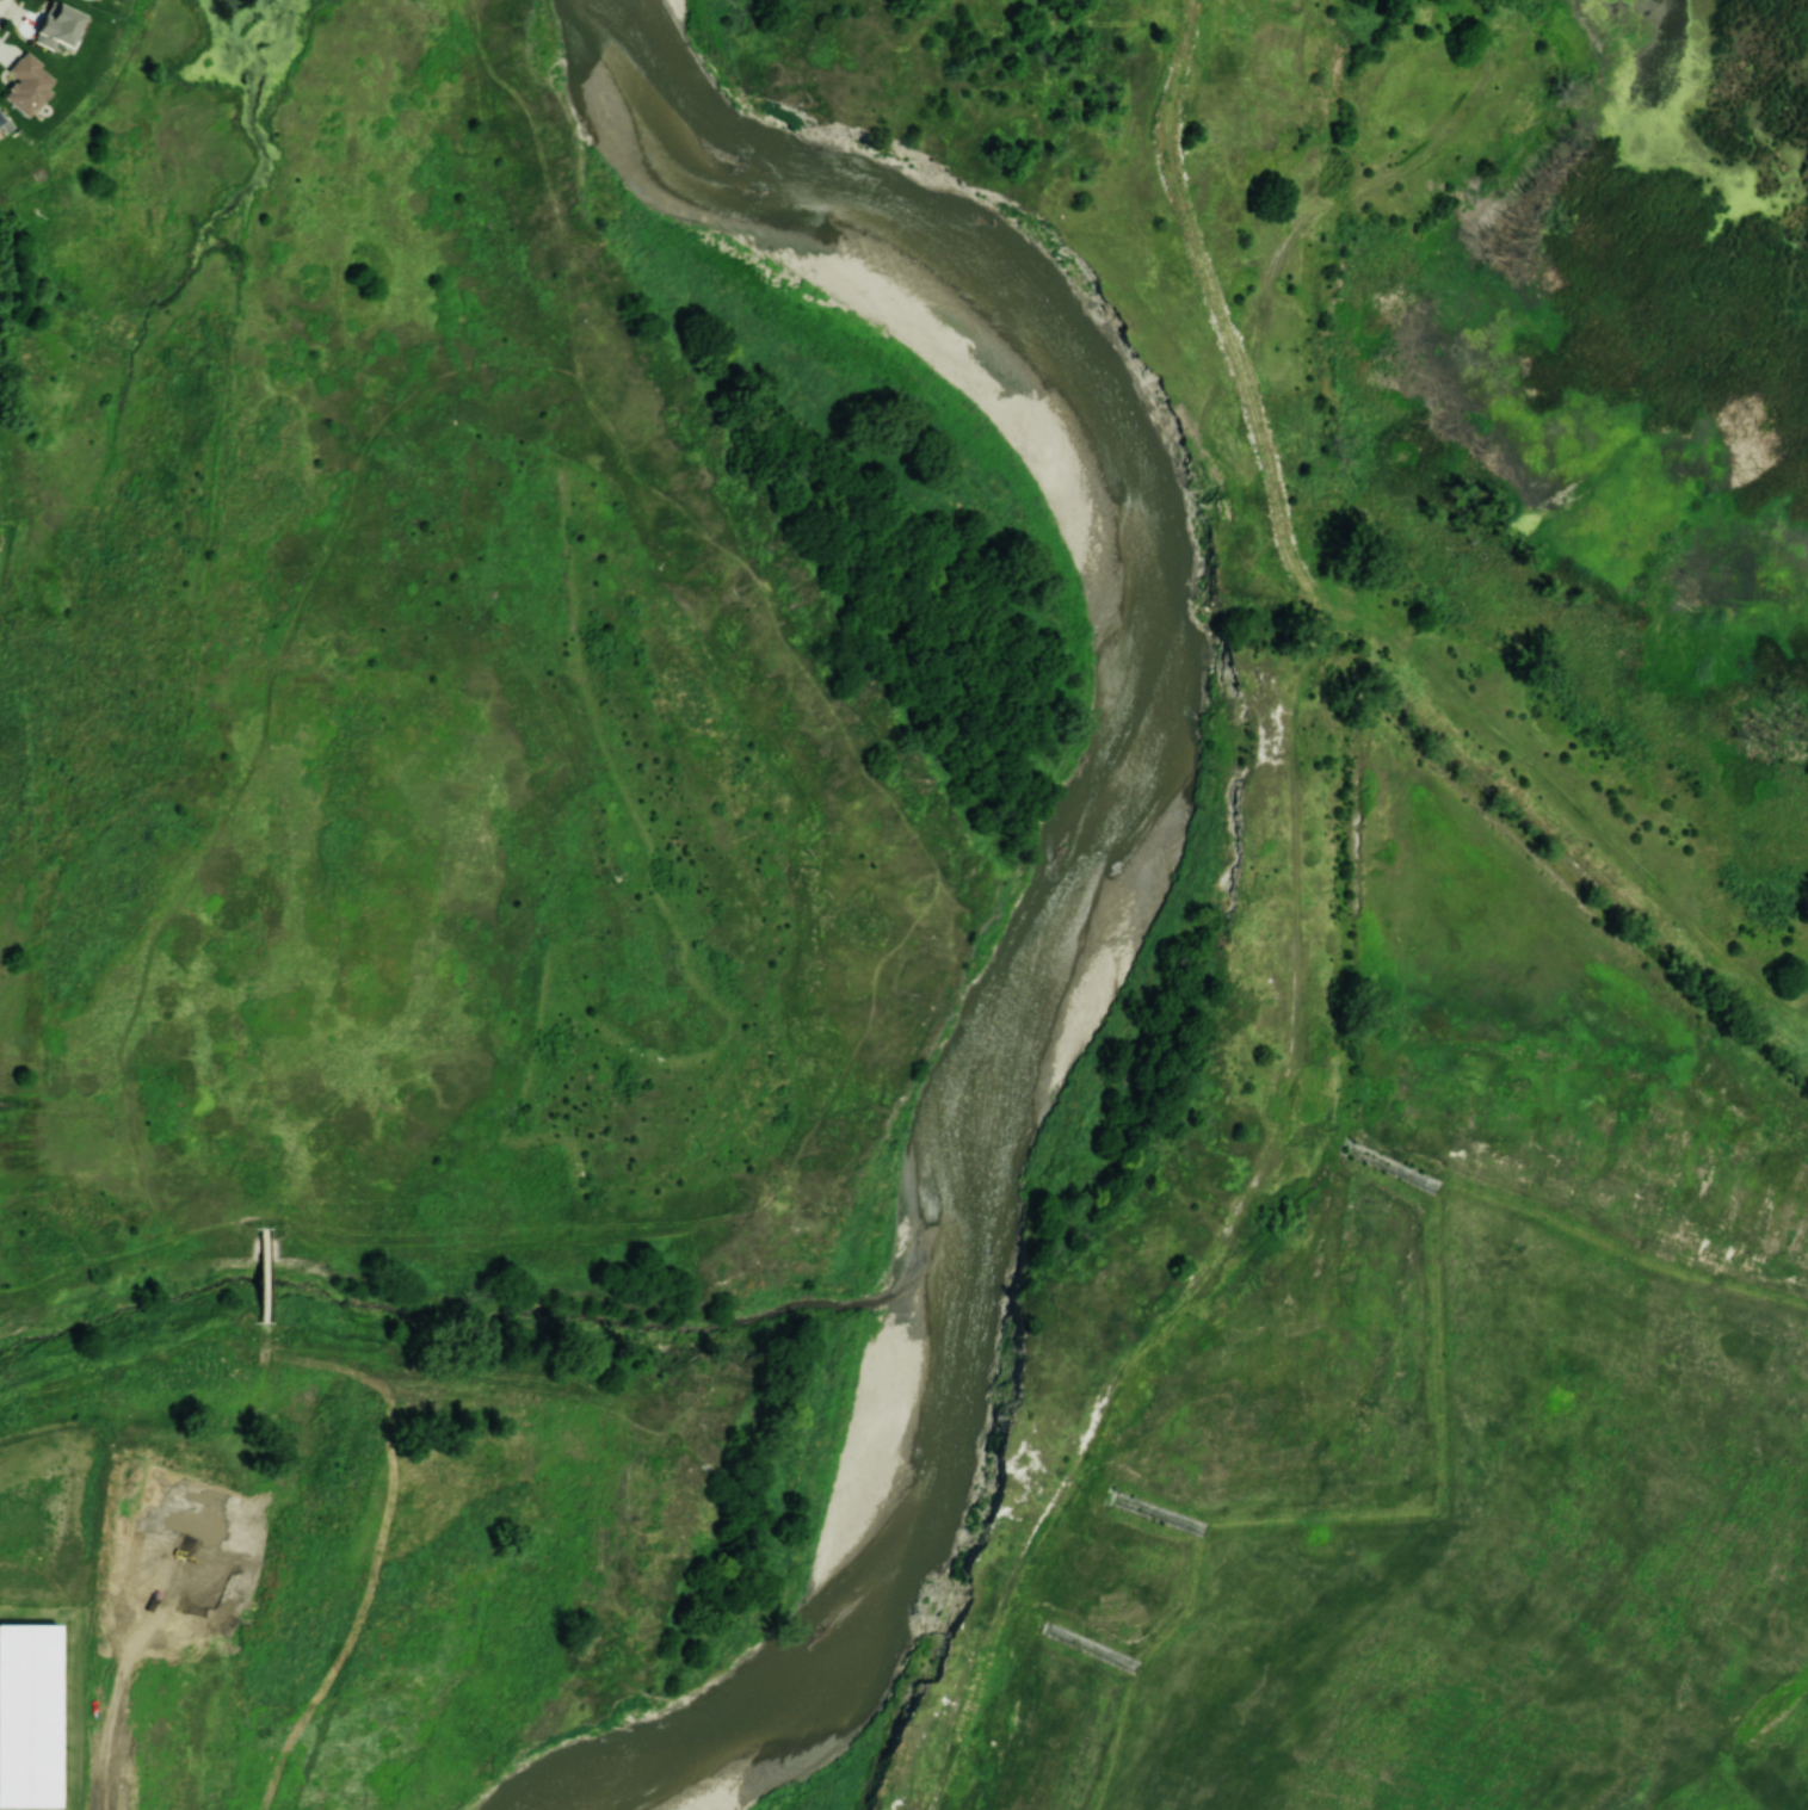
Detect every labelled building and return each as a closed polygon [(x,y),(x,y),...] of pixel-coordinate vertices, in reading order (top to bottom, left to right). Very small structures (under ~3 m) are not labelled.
[(41,16),(29,41),(50,50),(53,42),(65,48),(80,15),(54,3),(46,19),(41,16)] [(24,117),(54,80),(21,52),(5,71),(14,78),(0,95),(0,97),(24,117)] [(58,1806),(0,1806),(0,1625),(58,1625),(58,1806)]
